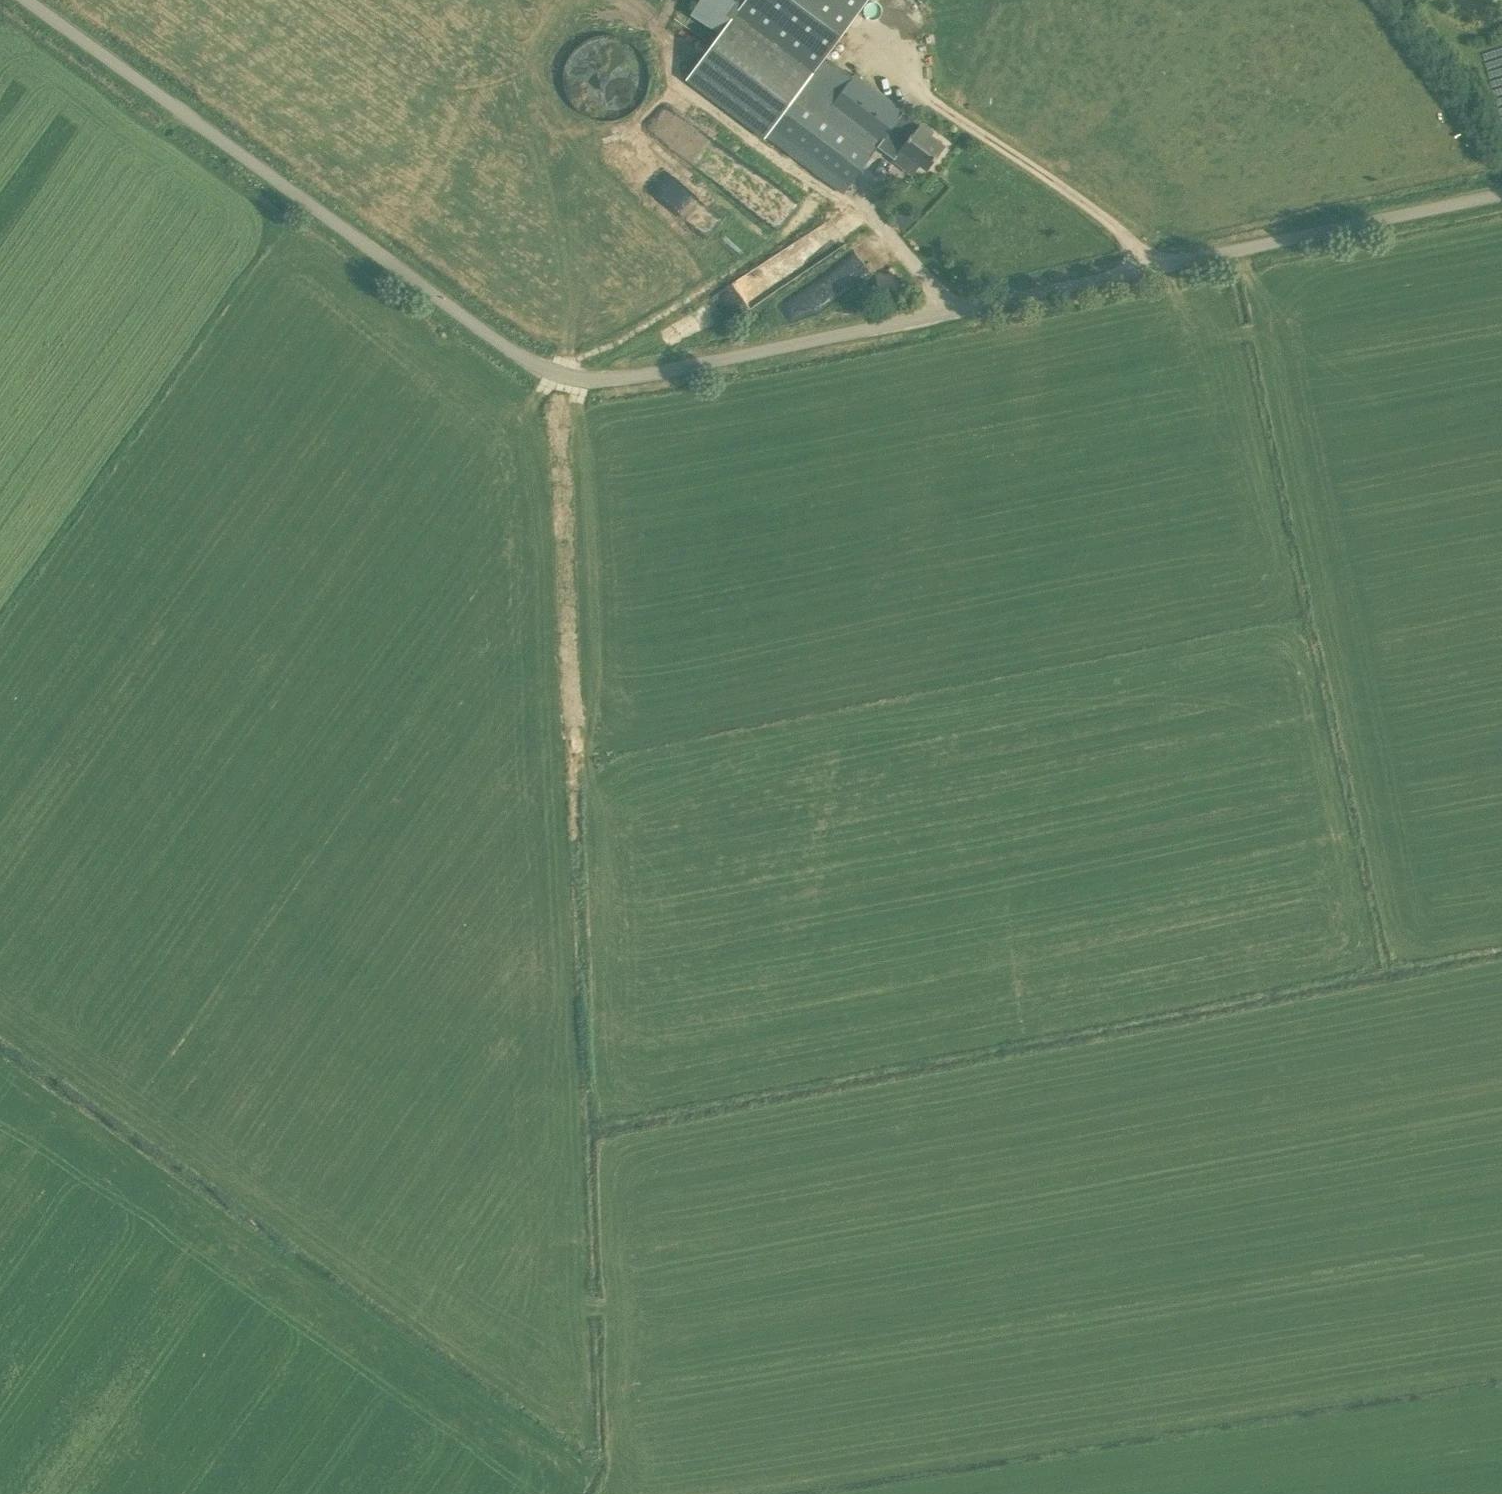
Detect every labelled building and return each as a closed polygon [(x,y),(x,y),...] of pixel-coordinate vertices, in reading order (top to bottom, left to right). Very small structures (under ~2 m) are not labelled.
[(692,11),(721,32),(689,76),(798,158),(827,115),(798,93),(818,67),(861,0),(699,0),(692,11)] [(595,70),(622,69),(621,51),(616,51),(615,39),(593,40),(595,70)] [(855,71),(827,108),(844,120),(841,124),(875,150),(880,144),(884,148),(906,118),(901,114),(905,109),(855,71)] [(841,125),(827,115),(798,158),(844,192),(875,150),(841,124),(841,125)] [(928,167),(945,145),(931,135),(933,132),(921,123),(918,126),(906,118),(884,148),(895,157),(903,148),(928,167)] [(746,275),(711,294),(725,319),(760,300),(746,275)]
